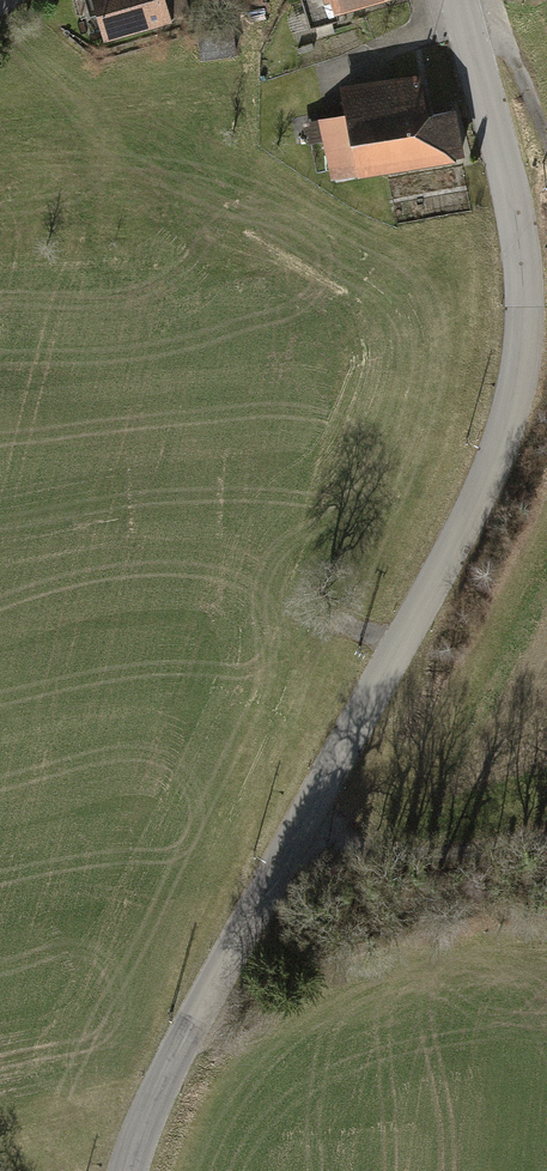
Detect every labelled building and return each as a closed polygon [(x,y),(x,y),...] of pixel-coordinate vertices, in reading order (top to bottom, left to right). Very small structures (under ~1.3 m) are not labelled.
[(104,47),(175,28),(173,23),(189,19),(184,0),(91,0),(104,47)] [(266,17),(266,0),(237,0),(238,18),(266,17)] [(406,3),(405,0),(305,0),(314,30),(406,3)] [(208,37),(198,38),(202,66),(239,59),(234,32),(229,33),(227,23),(206,27),(208,37)] [(359,179),(360,184),(466,164),(458,118),(428,123),(420,80),(343,94),(348,121),(305,130),(309,151),(324,148),(331,185),(359,179)]
